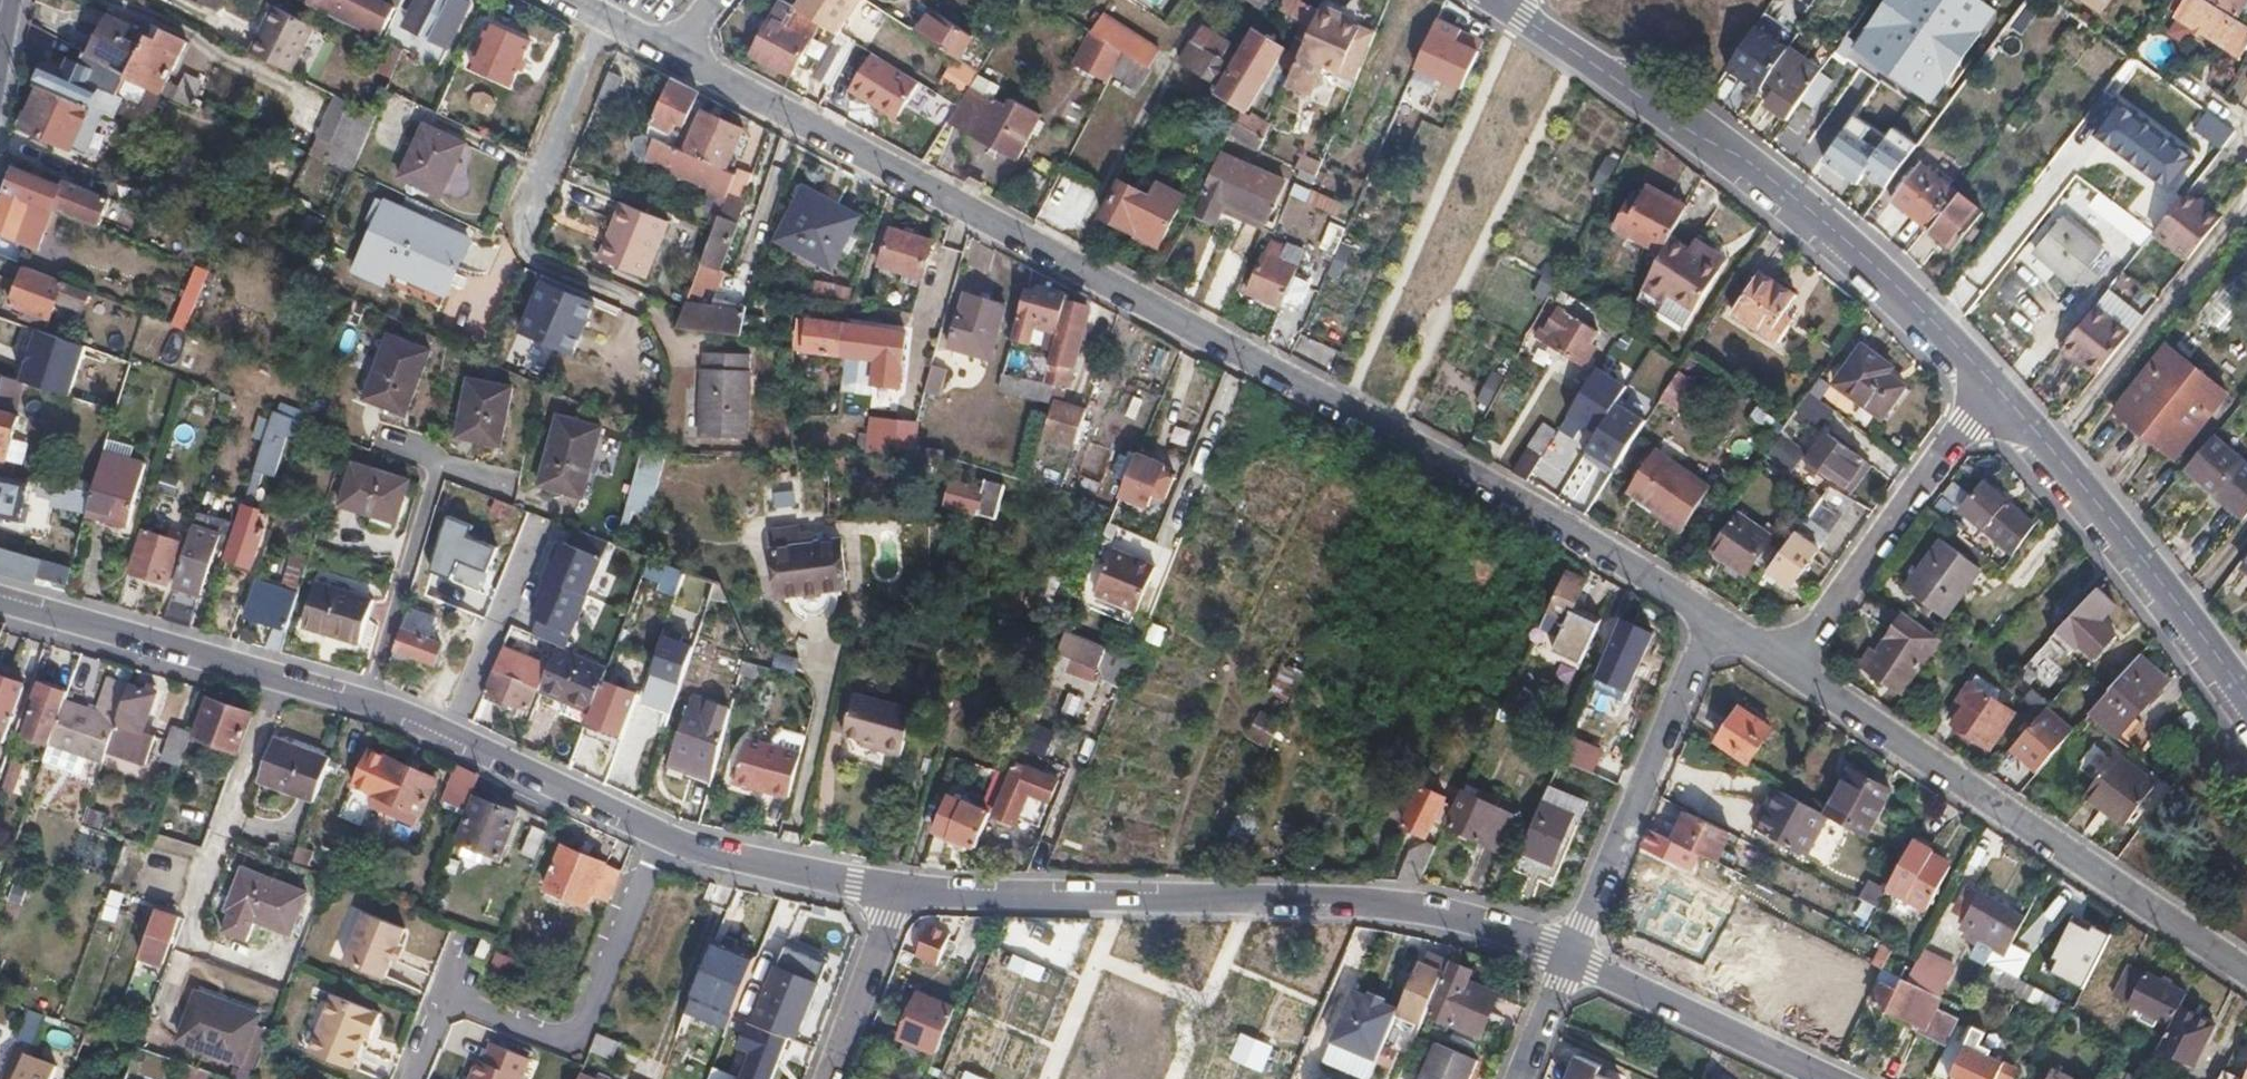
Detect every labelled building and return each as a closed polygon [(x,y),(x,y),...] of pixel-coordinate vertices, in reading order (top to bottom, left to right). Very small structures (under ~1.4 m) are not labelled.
[(202,3),(223,13),(229,0),(204,0),(202,3)] [(344,22),(380,39),(395,9),(377,0),(299,0),(344,22)] [(405,1),(400,11),(410,16),(406,25),(423,33),(424,30),(432,34),(431,37),(446,44),(467,1),(464,0),(403,0),(405,1)] [(753,53),(793,74),(818,26),(799,16),(793,28),(787,25),(796,8),(781,0),(753,53)] [(798,8),(838,32),(840,29),(842,30),(862,0),(803,0),(798,8)] [(1295,71),(1291,82),(1316,92),(1322,79),(1328,77),(1325,72),(1329,59),(1348,67),(1366,23),(1353,18),(1345,14),(1348,6),(1333,0),(1326,0),(1319,15),(1302,56),(1295,71)] [(1853,56),(1940,116),(2013,9),(2000,0),(1891,0),(1853,56)] [(2103,10),(2111,0),(2090,0),(2103,10)] [(2244,60),(2246,55),(2246,25),(2207,0),(2186,0),(2175,16),(2244,60)] [(2240,16),(2246,5),(2246,0),(2214,0),(2240,16)] [(866,5),(849,31),(868,43),(885,18),(866,5)] [(933,6),(918,30),(958,56),(962,59),(978,35),(933,6)] [(1356,10),(1348,6),(1345,14),(1353,18),(1356,10)] [(274,7),(250,53),(292,74),(315,28),(274,7)] [(1128,51),(1151,66),(1163,47),(1105,10),(1092,29),(1112,41),(1128,51)] [(1303,24),(1292,49),(1302,56),(1319,15),(1305,10),(1300,22),(1303,24)] [(112,17),(91,54),(113,67),(116,64),(129,71),(128,74),(127,77),(162,95),(187,42),(165,31),(160,41),(151,37),(144,49),(126,39),(132,28),(112,17)] [(1438,18),(1416,67),(1462,87),(1479,50),(1457,41),(1462,29),(1438,18)] [(1360,72),(1379,28),(1366,23),(1348,67),(1360,72)] [(491,24),(473,66),(512,85),(530,43),(491,24)] [(1757,25),(1729,68),(1760,90),(1766,83),(1776,68),(1790,48),(1757,25)] [(155,26),(151,37),(160,41),(165,31),(155,26)] [(814,74),(831,85),(856,40),(842,30),(840,29),(838,32),(814,74)] [(1074,62),(1096,74),(1112,41),(1092,29),(1091,29),(1074,62)] [(1187,63),(1223,86),(1239,58),(1226,50),(1230,43),(1209,29),(1187,63)] [(1462,29),(1457,41),(1479,50),(1484,39),(1462,29)] [(1239,58),(1223,86),(1220,91),(1249,108),(1285,49),(1255,30),(1239,58)] [(363,37),(351,62),(366,69),(378,44),(363,37)] [(1096,74),(1112,82),(1128,51),(1112,41),(1096,74)] [(1769,106),(1787,120),(1808,90),(1822,70),(1790,48),(1776,68),(1788,77),(1778,92),(1769,106)] [(1302,56),(1292,49),(1285,66),(1295,71),(1302,56)] [(923,81),(874,51),(851,87),(868,98),(871,94),(902,113),(923,81)] [(41,84),(40,86),(48,89),(104,114),(114,119),(123,98),(120,97),(127,77),(128,74),(113,67),(91,54),(86,52),(80,65),(71,61),(66,72),(50,65),(47,69),(45,68),(39,81),(41,84)] [(2127,66),(2109,89),(2120,96),(2136,73),(2127,66)] [(1776,68),(1766,83),(1778,92),(1788,77),(1776,68)] [(623,77),(610,71),(596,104),(609,109),(623,77)] [(2135,79),(2120,101),(2142,119),(2128,139),(2158,162),(2180,134),(2168,124),(2176,112),(2155,97),(2163,86),(2145,72),(2138,81),(2135,79)] [(959,104),(950,120),(1019,158),(1037,124),(993,98),(998,89),(976,76),(972,83),(959,104)] [(699,93),(674,79),(648,135),(669,144),(679,122),(684,124),(699,93)] [(48,89),(40,86),(21,129),(71,152),(73,150),(85,156),(104,114),(48,89)] [(1408,86),(1398,110),(1418,118),(1427,94),(1408,86)] [(190,109),(195,98),(180,91),(174,101),(190,109)] [(311,135),(356,158),(374,116),(330,93),(311,135)] [(704,111),(685,152),(727,170),(745,129),(704,111)] [(1254,113),(1247,125),(1267,137),(1273,124),(1254,113)] [(1857,116),(1826,160),(1856,181),(1866,167),(1886,181),(1914,143),(1894,128),(1881,147),(1869,139),(1874,129),(1857,116)] [(1247,125),(1237,120),(1227,139),(1234,142),(1237,137),(1262,149),(1267,137),(1247,125)] [(426,125),(400,176),(442,195),(467,143),(426,125)] [(699,182),(728,197),(728,196),(737,175),(727,170),(685,152),(669,144),(648,135),(639,135),(634,147),(637,154),(699,182)] [(1208,190),(1196,211),(1220,222),(1225,210),(1229,202),(1269,220),(1286,180),(1224,153),(1222,158),(1208,190)] [(1894,200),(1925,226),(1954,189),(1921,163),(1894,200)] [(737,175),(728,196),(742,202),(753,175),(739,169),(737,175)] [(18,170),(8,192),(55,210),(99,227),(110,198),(65,181),(62,187),(18,170)] [(1041,218),(1077,236),(1098,192),(1062,174),(1041,218)] [(1124,179),(1105,214),(1159,244),(1184,195),(1160,182),(1153,194),(1124,179)] [(1674,232),(1690,203),(1650,182),(1644,194),(1635,190),(1615,229),(1663,253),(1674,232)] [(1348,217),(1352,206),(1297,185),(1293,197),(1348,217)] [(806,188),(777,239),(830,266),(857,216),(806,188)] [(1954,189),(1925,226),(1956,250),(1985,213),(1954,189)] [(25,267),(50,277),(58,257),(39,250),(55,210),(8,192),(0,212),(0,258),(25,267)] [(2120,206),(2103,192),(2094,205),(2110,218),(2120,206)] [(2187,194),(2155,233),(2189,259),(2221,220),(2187,194)] [(1229,202),(1225,210),(1266,228),(1269,220),(1229,202)] [(389,270),(434,289),(446,264),(458,268),(470,240),(384,203),(354,270),(383,283),(389,270)] [(624,204),(601,261),(647,280),(670,224),(624,204)] [(310,216),(300,237),(314,243),(324,221),(310,216)] [(720,216),(717,222),(701,263),(720,270),(737,223),(720,216)] [(2102,251),(2065,220),(2038,252),(2075,284),(2079,279),(2089,287),(2111,258),(2102,251)] [(1337,258),(1348,229),(1334,223),(1322,252),(1337,258)] [(2155,233),(2142,223),(2123,246),(2135,256),(2155,233)] [(1265,229),(1261,239),(1271,244),(1251,293),(1282,307),(1306,251),(1288,243),(1289,240),(1275,234),(1265,229)] [(933,243),(890,230),(880,264),(922,278),(933,243)] [(1693,242),(1674,232),(1663,253),(1648,282),(1669,293),(1674,286),(1706,301),(1732,249),(1698,231),(1693,242)] [(720,270),(701,263),(694,282),(707,286),(709,282),(718,285),(723,271),(720,270)] [(446,264),(434,289),(447,295),(458,268),(446,264)] [(50,277),(25,267),(10,305),(29,312),(27,319),(45,326),(57,300),(83,311),(90,293),(50,277)] [(198,267),(173,326),(185,331),(209,271),(198,267)] [(1762,271),(1734,312),(1780,343),(1796,319),(1787,313),(1798,295),(1762,271)] [(1299,278),(1290,305),(1305,309),(1313,282),(1299,278)] [(2246,300),(2246,295),(2232,283),(2204,317),(2222,331),(2246,300)] [(544,284),(523,332),(572,353),(593,306),(544,284)] [(1570,293),(1555,284),(1548,297),(1563,305),(1570,293)] [(1674,286),(1669,293),(1666,299),(1697,316),(1706,301),(1674,286)] [(2109,289),(2095,306),(2129,333),(2143,316),(2109,289)] [(1037,297),(1026,294),(1015,338),(1014,342),(1031,346),(1036,329),(1048,332),(1044,351),(1053,353),(1054,350),(1066,302),(1067,297),(1039,290),(1037,297)] [(966,295),(954,336),(976,343),(973,355),(991,360),(1006,308),(966,295)] [(687,300),(684,309),(676,328),(741,336),(746,306),(712,300),(711,304),(687,300)] [(1066,302),(1054,350),(1053,353),(1053,354),(1045,383),(1055,386),(1066,389),(1075,356),(1087,308),(1066,302)] [(1553,305),(1536,333),(1587,363),(1597,346),(1591,342),(1596,332),(1553,305)] [(2095,306),(2061,350),(2073,360),(2077,355),(2085,362),(2098,372),(2129,333),(2095,306)] [(1620,322),(1606,314),(1599,325),(1614,334),(1620,322)] [(770,319),(769,333),(783,334),(784,320),(770,319)] [(799,319),(797,349),(844,356),(847,326),(799,319)] [(847,326),(844,356),(853,357),(876,361),(874,385),(899,389),(906,334),(847,326)] [(91,347),(38,332),(23,382),(76,398),(91,347)] [(389,336),(365,399),(408,415),(431,352),(389,336)] [(1880,365),(1884,359),(1864,344),(1837,383),(1882,416),(1905,385),(1890,373),(1880,365)] [(2134,420),(2149,432),(2201,370),(2171,345),(2154,366),(2162,371),(2140,398),(2132,392),(2117,411),(2132,423),(2134,420)] [(2077,355),(2073,360),(2081,366),(2085,362),(2077,355)] [(1895,367),(1884,359),(1880,365),(1890,373),(1895,367)] [(933,366),(926,391),(941,395),(948,371),(933,366)] [(2154,366),(2132,392),(2140,398),(2162,371),(2154,366)] [(1582,425),(1595,434),(1616,403),(1626,386),(1598,369),(1560,428),(1574,437),(1582,425)] [(2201,370),(2149,432),(2166,445),(2165,449),(2176,458),(2192,438),(2184,431),(2205,405),(2213,412),(2228,393),(2201,370)] [(702,371),(700,438),(747,439),(748,372),(702,371)] [(1492,411),(1509,378),(1496,371),(1478,404),(1492,411)] [(1000,392),(1051,404),(1051,402),(1055,386),(1045,383),(1005,373),(1000,392)] [(1677,373),(1662,397),(1680,409),(1695,385),(1677,373)] [(16,408),(24,383),(0,375),(0,403),(16,408)] [(469,379),(458,437),(502,445),(512,388),(469,379)] [(1055,386),(1051,402),(1056,403),(1062,405),(1066,389),(1055,386)] [(1787,423),(1766,453),(1776,460),(1807,417),(1819,426),(1832,407),(1811,390),(1787,423)] [(1075,445),(1086,413),(1062,405),(1056,403),(1045,434),(1075,445)] [(1595,434),(1584,452),(1614,471),(1646,422),(1616,403),(1595,434)] [(2184,431),(2192,438),(2213,412),(2205,405),(2184,431)] [(6,462),(20,416),(0,410),(0,460),(6,462)] [(301,436),(305,423),(275,412),(257,469),(274,474),(288,433),(301,436)] [(872,416),(867,453),(918,450),(921,422),(872,416)] [(558,418),(540,486),(584,497),(602,428),(558,418)] [(1095,459),(1109,460),(1110,421),(1096,420),(1095,459)] [(1811,461),(1844,485),(1864,457),(1831,432),(1811,461)] [(793,435),(793,457),(805,457),(805,435),(793,435)] [(2187,467),(2245,518),(2246,516),(2246,464),(2214,435),(2187,467)] [(1529,447),(1513,471),(1528,479),(1543,456),(1543,455),(1529,447)] [(1655,448),(1650,456),(1678,475),(1683,467),(1655,448)] [(947,450),(927,450),(927,467),(944,468),(946,459),(947,450)] [(95,492),(87,518),(128,529),(146,463),(105,451),(95,492)] [(668,452),(643,451),(628,505),(651,512),(668,452)] [(1140,453),(1121,498),(1147,507),(1153,493),(1165,498),(1174,476),(1163,471),(1166,464),(1140,453)] [(1678,475),(1650,456),(1629,487),(1684,525),(1711,487),(1683,467),(1678,475)] [(1864,457),(1844,485),(1851,491),(1871,462),(1864,457)] [(355,464),(341,507),(398,523),(410,481),(355,464)] [(52,484),(57,485),(74,488),(76,477),(55,472),(52,484)] [(20,520),(28,483),(0,477),(0,516),(20,520)] [(447,479),(439,505),(461,511),(463,504),(489,514),(495,498),(447,479)] [(952,480),(946,506),(998,518),(1007,487),(986,482),(984,489),(952,480)] [(52,484),(41,482),(38,494),(54,497),(57,485),(52,484)] [(1960,510),(2013,553),(2033,525),(1982,484),(1960,510)] [(1817,504),(1771,568),(1792,584),(1817,549),(1854,499),(1831,485),(1817,504)] [(234,540),(228,561),(252,568),(264,532),(255,529),(259,514),(244,510),(234,540)] [(1714,551),(1730,563),(1742,572),(1747,575),(1757,561),(1770,543),(1775,537),(1766,530),(1742,513),(1714,551)] [(1774,520),(1766,530),(1775,537),(1782,526),(1774,520)] [(1467,525),(1448,563),(1484,581),(1503,543),(1467,525)] [(194,527),(165,620),(192,628),(201,596),(196,594),(207,561),(217,564),(226,567),(228,561),(234,540),(215,534),(194,527)] [(798,529),(771,532),(780,600),(799,597),(800,603),(805,609),(810,613),(818,614),(824,612),(830,607),(833,601),(833,592),(848,591),(840,542),(814,546),(813,536),(799,538),(798,529)] [(130,575),(119,607),(136,612),(147,576),(170,583),(182,545),(168,540),(146,533),(143,532),(131,569),(130,575)] [(168,540),(182,545),(185,537),(171,533),(168,540)] [(1944,539),(1907,587),(1944,615),(1980,568),(1944,539)] [(1770,543),(1757,561),(1764,566),(1777,547),(1770,543)] [(537,627),(573,641),(603,563),(564,548),(562,554),(557,552),(535,612),(539,614),(535,626),(537,627)] [(7,576),(45,586),(46,580),(53,577),(69,582),(73,568),(0,549),(0,566),(9,569),(7,576)] [(1114,553),(1096,594),(1136,610),(1153,569),(1114,553)] [(686,570),(653,557),(646,575),(663,583),(661,591),(677,597),(686,570)] [(217,564),(207,561),(196,594),(201,596),(206,598),(217,564)] [(1742,572),(1730,563),(1726,568),(1738,577),(1742,572)] [(718,583),(691,572),(686,588),(713,600),(718,583)] [(1587,581),(1568,572),(1542,629),(1561,638),(1549,663),(1576,676),(1599,626),(1573,613),(1587,581)] [(361,644),(368,619),(372,605),(373,600),(318,582),(306,627),(361,644)] [(300,595),(257,583),(247,617),(275,625),(290,629),(300,595)] [(2044,666),(2047,663),(2043,660),(2058,644),(2069,653),(2080,642),(2095,655),(2117,632),(2102,619),(2117,603),(2100,587),(2091,596),(2073,616),(2019,673),(2028,683),(2044,666)] [(2073,616),(2091,596),(2081,588),(2062,607),(2073,616)] [(217,594),(204,631),(231,638),(242,602),(217,594)] [(402,629),(385,681),(403,690),(408,679),(417,659),(436,665),(444,645),(427,639),(436,618),(413,609),(404,629),(402,629)] [(1880,651),(1869,668),(1903,693),(1927,658),(1930,660),(1944,640),(1907,612),(1880,651)] [(1621,620),(1593,685),(1623,699),(1649,640),(1646,638),(1648,633),(1621,620)] [(290,629),(275,625),(268,649),(283,653),(290,629)] [(573,641),(537,627),(534,636),(569,651),(573,641)] [(1104,680),(1120,687),(1132,657),(1065,630),(1057,651),(1098,669),(1104,680)] [(646,700),(674,711),(695,649),(668,639),(646,700)] [(1861,663),(1869,668),(1880,651),(1873,646),(1861,663)] [(505,647),(487,692),(528,710),(537,690),(541,692),(552,667),(505,647)] [(552,667),(541,692),(593,712),(606,682),(609,670),(559,650),(552,667)] [(2110,691),(2090,714),(2117,736),(2168,676),(2143,653),(2110,691)] [(5,746),(28,682),(0,673),(0,745),(5,746)] [(100,714),(66,702),(64,707),(52,742),(105,762),(109,751),(131,686),(113,679),(100,714)] [(593,712),(588,726),(624,740),(641,695),(606,682),(593,712)] [(1968,703),(1955,723),(1990,746),(2014,712),(1971,683),(1961,698),(1968,703)] [(144,690),(131,686),(109,751),(145,763),(153,737),(144,733),(156,695),(152,693),(153,687),(146,685),(144,690)] [(35,698),(39,699),(28,735),(51,744),(52,742),(64,707),(66,702),(67,697),(39,687),(35,698)] [(2024,718),(2032,724),(2048,705),(2051,702),(2035,688),(2025,699),(2032,706),(2024,718)] [(690,770),(714,778),(731,712),(732,710),(694,696),(669,766),(689,772),(690,770)] [(28,735),(39,699),(35,698),(23,733),(28,735)] [(903,758),(916,715),(860,698),(848,738),(875,747),(875,750),(903,758)] [(240,753),(254,716),(211,700),(197,737),(240,753)] [(2032,724),(2011,747),(2038,771),(2075,730),(2048,705),(2032,724)] [(1741,707),(1720,739),(1749,760),(1771,728),(1741,707)] [(1278,748),(1285,718),(1258,713),(1252,742),(1278,748)] [(181,768),(193,733),(175,726),(163,761),(181,768)] [(768,749),(767,749),(802,759),(807,741),(790,736),(789,736),(787,736),(786,736),(785,736),(784,736),(782,736),(781,736),(780,737),(779,737),(777,738),(776,738),(775,739),(774,740),(773,740),(772,741),(771,742),(771,743),(770,744),(769,745),(769,747),(768,748),(768,749)] [(1599,750),(1570,737),(1561,759),(1590,772),(1599,750)] [(263,781),(316,801),(331,759),(278,740),(263,781)] [(105,762),(52,742),(51,744),(44,763),(98,782),(105,762)] [(738,786),(790,801),(802,759),(767,749),(750,745),(738,786)] [(351,793),(418,824),(439,779),(372,748),(351,793)] [(1599,750),(1590,772),(1612,782),(1621,760),(1599,750)] [(2117,754),(2088,790),(2127,821),(2155,785),(2117,754)] [(1433,761),(1422,781),(1432,786),(1443,767),(1433,761)] [(1019,763),(996,817),(998,823),(1010,828),(1016,826),(1018,820),(1030,791),(1050,799),(1058,780),(1019,763)] [(481,775),(460,765),(447,800),(468,809),(477,785),(481,775)] [(1853,769),(1828,813),(1868,834),(1891,791),(1853,769)] [(1551,784),(1514,870),(1553,887),(1589,802),(1551,784)] [(1784,790),(1775,785),(1753,824),(1806,852),(1828,813),(1784,790)] [(1424,789),(1406,826),(1424,836),(1443,799),(1424,789)] [(1030,791),(1018,820),(1038,829),(1050,799),(1030,791)] [(1463,795),(1449,826),(1503,851),(1518,819),(1497,809),(1499,803),(1480,794),(1476,800),(1463,795)] [(935,832),(977,848),(991,813),(950,797),(935,832)] [(479,798),(463,841),(503,856),(519,814),(479,798)] [(1253,840),(1259,817),(1239,812),(1233,835),(1253,840)] [(1676,838),(1701,851),(1718,860),(1732,834),(1689,812),(1676,838)] [(1650,826),(1643,842),(1694,867),(1701,851),(1676,838),(1650,826)] [(528,829),(522,848),(534,852),(540,833),(528,829)] [(1905,855),(1890,884),(1927,904),(1950,864),(1930,854),(1934,848),(1915,838),(1905,855)] [(311,866),(315,849),(284,841),(279,857),(311,866)] [(1410,852),(1397,880),(1420,881),(1436,846),(1427,842),(1410,852)] [(611,901),(623,870),(563,847),(546,887),(590,905),(595,894),(611,901)] [(1748,875),(1726,864),(1722,873),(1744,884),(1748,875)] [(245,869),(229,910),(291,934),(307,893),(245,869)] [(2007,957),(2026,918),(1970,885),(1954,910),(1968,920),(1963,929),(1994,949),(2007,957)] [(178,918),(157,909),(147,940),(166,947),(168,947),(178,918)] [(2085,985),(2112,932),(2075,912),(2047,966),(2085,985)] [(386,977),(395,959),(401,946),(408,929),(369,913),(349,962),(386,977)] [(490,961),(498,942),(486,937),(478,956),(490,961)] [(166,947),(147,940),(143,951),(163,957),(166,947)] [(788,940),(780,962),(822,978),(830,957),(788,940)] [(924,940),(913,966),(933,974),(944,949),(924,940)] [(717,941),(699,986),(740,1003),(758,958),(717,941)] [(401,946),(395,959),(401,962),(407,949),(401,946)] [(1952,964),(1923,949),(1908,979),(1937,993),(1952,964)] [(1448,959),(1426,950),(1405,999),(1400,1011),(1423,1020),(1448,959)] [(2019,977),(2032,984),(2044,961),(2031,953),(2019,977)] [(1959,981),(1975,989),(1988,962),(1972,954),(1959,981)] [(780,962),(758,1019),(791,1032),(795,1022),(803,1026),(822,978),(780,962)] [(1472,969),(1454,962),(1428,1022),(1446,1031),(1450,1023),(1481,1036),(1498,992),(1468,979),(1472,969)] [(2179,1011),(2188,993),(2131,964),(2116,995),(2145,1010),(2141,1018),(2157,1026),(2161,1019),(2172,1024),(2179,1011)] [(2056,1011),(2061,1000),(2032,984),(2019,977),(2007,970),(1997,965),(1991,977),(2056,1011)] [(172,1013),(189,976),(170,968),(153,1005),(172,1013)] [(1947,1045),(1958,1024),(1966,1007),(1937,993),(1908,979),(1892,971),(1887,982),(1883,981),(1874,1000),(1926,1026),(1923,1033),(1947,1045)] [(1400,1011),(1405,999),(1389,992),(1374,986),(1355,978),(1334,1029),(1383,1050),(1400,1011)] [(1377,980),(1374,986),(1389,992),(1392,986),(1377,980)] [(907,1038),(901,1052),(932,1065),(957,1006),(920,991),(901,1036),(907,1038)] [(198,993),(180,1039),(244,1063),(260,1016),(198,993)] [(321,998),(302,1045),(354,1066),(368,1034),(375,1037),(385,1013),(337,994),(333,1003),(321,998)] [(28,1011),(22,1041),(37,1043),(43,1014),(28,1011)] [(2172,1024),(2159,1051),(2193,1069),(2214,1029),(2179,1011),(2172,1024)] [(748,1078),(774,1078),(790,1038),(749,1023),(730,1072),(743,1077),(748,1078)] [(1935,1071),(1953,1078),(1997,1078),(1998,1076),(2005,1078),(2012,1078),(2018,1066),(1979,1047),(1986,1031),(1975,1025),(1972,1031),(1958,1024),(1947,1045),(1935,1071)] [(591,1050),(611,1059),(619,1042),(598,1033),(591,1050)] [(2235,1066),(2246,1072),(2246,1039),(2235,1066)] [(1420,1078),(1470,1078),(1479,1058),(1437,1040),(1420,1078)] [(473,1078),(524,1078),(532,1060),(496,1043),(487,1062),(482,1060),(473,1078)] [(58,1065),(26,1053),(16,1078),(52,1078),(58,1065)] [(1571,1078),(1613,1078),(1601,1074),(1605,1065),(1581,1055),(1571,1078)] [(2225,1066),(2215,1061),(2205,1078),(2218,1078),(2225,1066)] [(2116,1065),(2110,1076),(2116,1078),(2126,1078),(2130,1072),(2116,1065)] [(2232,1071),(2225,1066),(2218,1078),(2229,1078),(2232,1071)] [(2229,1078),(2246,1078),(2246,1072),(2235,1066),(2232,1071),(2229,1078)] [(2052,1069),(2047,1078),(2071,1078),(2052,1069)]
